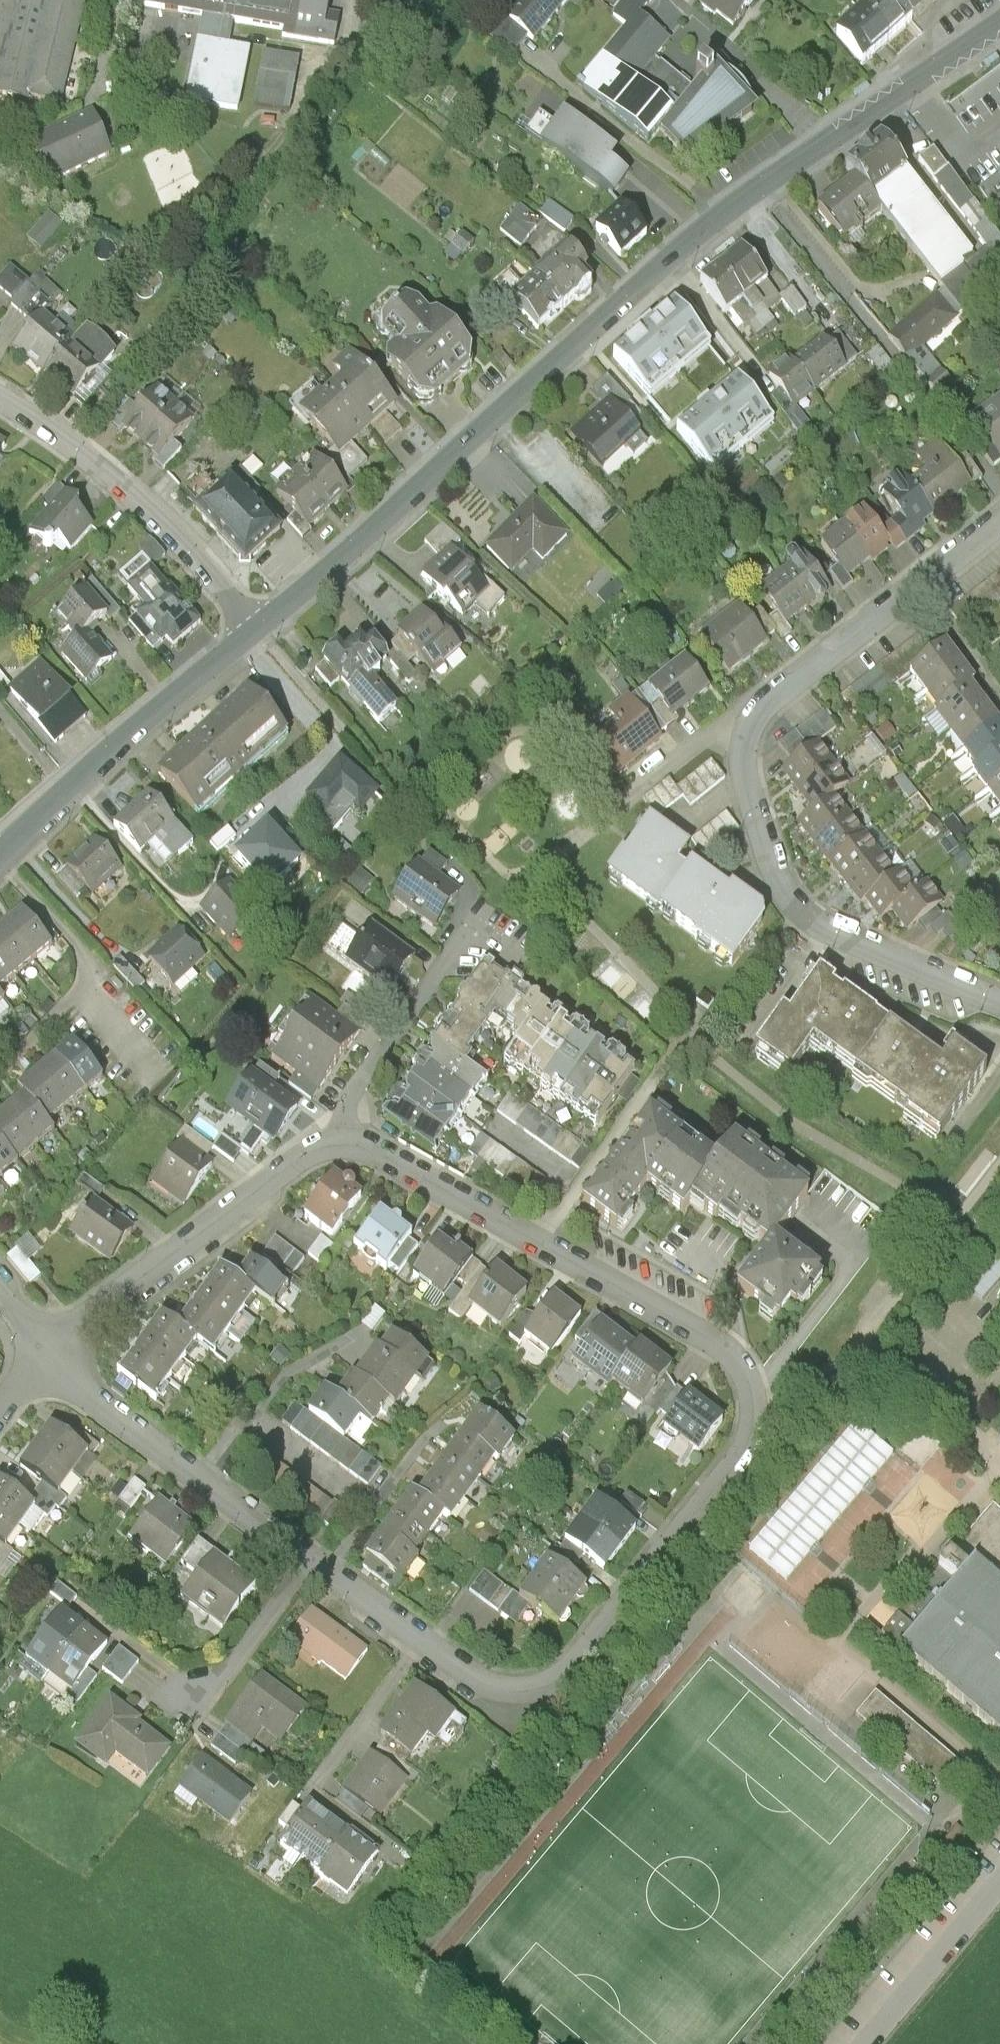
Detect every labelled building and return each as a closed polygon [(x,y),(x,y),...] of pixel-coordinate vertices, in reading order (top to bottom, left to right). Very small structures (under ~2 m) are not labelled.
[(62,105),(88,0),(0,0),(0,90),(62,105)] [(136,1),(203,15),(199,38),(187,98),(237,108),(249,48),(229,44),(234,21),(285,31),(284,37),(334,47),(340,19),(329,17),(332,0),(136,0),(136,1)] [(506,18),(529,38),(538,46),(577,0),(521,0),(506,18)] [(629,28),(580,88),(655,149),(662,140),(679,120),(637,87),(673,42),(643,19),(658,0),(629,0),(615,17),(629,28)] [(705,9),(738,33),(761,0),(711,0),(705,9)] [(868,14),(896,46),(921,24),(899,0),(884,0),(868,14)] [(921,24),(944,3),(942,0),(899,0),(921,24)] [(871,68),(896,46),(868,14),(843,36),(871,68)] [(488,39),(512,58),(529,38),(506,18),(488,39)] [(265,54),(254,105),(288,112),(299,61),(265,54)] [(662,140),(700,174),(745,138),(765,121),(721,73),(679,120),(662,140)] [(87,110),(25,135),(44,182),(106,157),(87,110)] [(542,146),(621,204),(643,173),(564,116),(542,146)] [(173,225),(210,210),(183,141),(146,156),(173,225)] [(905,180),(877,147),(842,176),(850,186),(870,209),(905,180)] [(870,209),(850,186),(812,218),(842,253),(880,221),(870,209)] [(567,229),(576,219),(553,199),(545,209),(567,229)] [(524,244),(537,225),(515,210),(502,230),(524,244)] [(627,211),(598,235),(627,269),(654,244),(627,211)] [(31,238),(45,250),(67,224),(53,212),(31,238)] [(462,263),(479,237),(466,229),(449,255),(462,263)] [(594,279),(573,256),(539,286),(568,319),(596,295),(587,285),(594,279)] [(737,256),(716,273),(746,308),(767,290),(737,256)] [(0,282),(0,291),(13,303),(27,287),(9,271),(0,282)] [(726,326),(746,308),(716,273),(696,291),(726,326)] [(539,286),(515,307),(544,340),(568,319),(539,286)] [(956,320),(935,295),(886,337),(907,362),(956,320)] [(386,363),(431,415),(480,373),(418,301),(380,333),(398,353),(386,363)] [(680,305),(626,351),(662,394),(716,349),(680,305)] [(12,353),(45,382),(76,348),(43,319),(12,353)] [(850,370),(829,344),(793,374),(815,399),(850,370)] [(109,378),(76,348),(45,382),(78,412),(109,378)] [(349,356),(319,382),(368,438),(398,413),(349,356)] [(815,399),(793,374),(789,368),(768,384),(794,416),(815,399)] [(761,404),(735,373),(681,419),(707,450),(761,404)] [(637,413),(610,380),(590,397),(599,408),(606,403),(624,424),(637,413)] [(337,464),(368,438),(319,382),(289,408),(337,464)] [(120,435),(139,454),(178,415),(159,396),(120,435)] [(624,424),(606,403),(599,408),(566,435),(598,474),(638,441),(624,424)] [(992,411),(999,421),(999,404),(992,411)] [(992,411),(969,429),(999,468),(999,421),(992,411)] [(197,434),(178,415),(139,454),(158,473),(197,434)] [(972,490),(937,447),(914,466),(926,480),(950,508),(972,490)] [(278,493),(307,525),(344,492),(315,459),(278,493)] [(196,476),(181,490),(198,509),(196,511),(245,564),(280,532),(231,479),(214,495),(196,476)] [(950,508),(926,480),(908,495),(932,523),(950,508)] [(908,495),(901,486),(876,508),(906,544),(932,523),(908,495)] [(63,492),(26,528),(53,555),(90,519),(63,492)] [(531,502),(482,549),(509,578),(531,555),(541,563),(567,536),(531,502)] [(859,519),(839,537),(867,569),(887,551),(859,519)] [(848,586),(867,569),(839,537),(819,555),(848,586)] [(486,595),(448,552),(420,576),(458,619),(486,595)] [(801,565),(778,586),(806,617),(829,597),(801,565)] [(154,652),(193,621),(154,573),(129,593),(142,610),(129,621),(154,652)] [(783,638),(806,617),(778,586),(755,607),(783,638)] [(58,622),(79,644),(60,661),(86,691),(115,666),(92,640),(113,620),(89,594),(58,622)] [(456,653),(419,613),(393,637),(430,677),(456,653)] [(765,651),(736,615),(696,647),(725,683),(765,651)] [(319,678),(344,702),(364,683),(384,662),(358,637),(319,678)] [(909,678),(923,697),(960,670),(946,650),(909,678)] [(881,662),(855,683),(871,702),(897,681),(881,662)] [(707,694),(683,664),(643,697),(667,726),(707,694)] [(0,692),(13,682),(0,666),(0,692)] [(41,666),(10,690),(53,743),(83,718),(41,666)] [(975,689),(960,670),(923,697),(938,717),(970,693),(975,689)] [(249,677),(203,718),(245,764),(291,723),(249,677)] [(394,712),(364,683),(344,702),(375,731),(394,712)] [(935,719),(948,737),(984,711),(970,693),(938,717),(935,719)] [(662,745),(627,704),(579,744),(614,786),(662,745)] [(948,737),(962,755),(997,729),(984,711),(948,737)] [(200,805),(245,764),(203,718),(158,759),(200,805)] [(997,729),(962,755),(975,773),(999,755),(999,732),(997,729)] [(784,779),(799,797),(836,767),(821,749),(784,779)] [(331,811),(343,795),(358,808),(379,783),(339,750),(320,772),(319,771),(304,790),(331,811)] [(986,800),(999,789),(999,755),(975,773),(970,778),(986,800)] [(668,779),(644,798),(656,815),(682,795),(690,805),(723,779),(711,763),(677,790),(668,779)] [(850,785),(836,767),(799,797),(813,815),(833,799),(850,785)] [(142,846),(143,845),(164,864),(192,834),(173,816),(145,786),(113,816),(142,846)] [(999,818),(999,789),(986,800),(999,818)] [(795,829),(811,849),(849,818),(833,799),(813,815),(795,829)] [(726,813),(692,839),(705,856),(739,829),(726,813)] [(864,838),(849,818),(811,849),(827,868),(864,838)] [(304,857),(276,820),(237,849),(265,886),(304,857)] [(689,848),(650,820),(626,854),(622,852),(606,875),(658,912),(687,871),(678,864),(689,848)] [(120,862),(91,827),(58,855),(86,890),(120,862)] [(827,868),(843,887),(880,857),(864,838),(827,868)] [(896,876),(880,857),(843,887),(858,907),(862,904),(896,876)] [(463,893),(417,858),(390,892),(436,927),(463,893)] [(691,865),(687,871),(658,912),(734,966),(765,922),(764,910),(734,889),(731,893),(691,865)] [(262,906),(231,874),(199,905),(230,937),(262,906)] [(918,897),(899,874),(896,876),(862,904),(881,927),(893,917),(918,897)] [(950,908),(932,886),(918,897),(893,917),(911,940),(950,908)] [(22,903),(3,918),(34,955),(53,940),(22,903)] [(0,921),(0,951),(16,970),(34,955),(3,918),(0,921)] [(416,955),(370,921),(343,956),(388,990),(416,955)] [(206,951),(182,926),(148,957),(172,982),(206,951)] [(16,970),(0,951),(0,983),(16,970)] [(500,961),(473,1000),(494,1015),(522,977),(500,961)] [(350,975),(342,986),(361,999),(369,989),(350,975)] [(510,1009),(520,1016),(539,989),(522,977),(494,1015),(502,1020),(510,1009)] [(787,1076),(809,1045),(853,1075),(887,1027),(856,1005),(817,978),(804,996),(788,1019),(781,1014),(753,1052),(787,1076)] [(559,1003),(539,989),(520,1016),(540,1030),(557,1006),(559,1003)] [(361,1029),(313,993),(263,1058),(312,1095),(361,1029)] [(473,1018),(468,1026),(487,1040),(502,1020),(494,1015),(473,1000),(464,1012),(473,1018)] [(548,1060),(576,1020),(557,1006),(540,1030),(528,1046),(548,1060)] [(550,1078),(558,1083),(594,1032),(576,1020),(548,1060),(544,1064),(554,1072),(550,1078)] [(481,1049),(487,1040),(468,1026),(461,1035),(454,1030),(448,1039),(479,1060),(485,1052),(481,1049)] [(918,1049),(887,1027),(853,1075),(942,1138),(975,1090),(988,1073),(954,1049),(942,1065),(918,1049)] [(612,1045),(594,1032),(558,1083),(565,1089),(570,1082),(580,1090),(612,1045)] [(70,1034),(52,1049),(82,1086),(101,1070),(70,1034)] [(498,1074),(479,1060),(448,1039),(435,1058),(485,1093),(498,1074)] [(587,1104),(594,1110),(631,1058),(612,1045),(580,1090),(592,1098),(587,1104)] [(52,1049),(33,1064),(64,1101),(82,1086),(52,1049)] [(472,1111),(485,1093),(435,1058),(422,1076),(472,1111)] [(649,1071),(631,1058),(594,1110),(602,1115),(607,1108),(618,1116),(649,1071)] [(46,1116),(64,1101),(33,1064),(15,1079),(22,1088),(46,1116)] [(299,1102),(249,1065),(221,1103),(271,1140),(299,1102)] [(459,1129),(472,1111),(422,1076),(409,1094),(459,1129)] [(22,1088),(3,1104),(34,1141),(53,1125),(46,1116),(22,1088)] [(605,1149),(523,1088),(511,1104),(593,1165),(605,1149)] [(446,1147),(459,1129),(409,1094),(396,1112),(446,1147)] [(34,1141),(3,1104),(0,1106),(0,1139),(15,1157),(34,1141)] [(632,1229),(662,1186),(694,1208),(700,1199),(730,1156),(658,1106),(592,1201),(632,1229)] [(560,1175),(494,1129),(482,1147),(548,1192),(560,1175)] [(818,1185),(745,1134),(730,1156),(700,1199),(773,1249),(783,1235),(818,1185)] [(213,1160),(182,1137),(151,1179),(182,1202),(213,1160)] [(15,1157),(0,1139),(0,1169),(15,1157)] [(362,1191),(334,1170),(304,1210),(332,1231),(362,1191)] [(131,1225),(92,1198),(66,1233),(106,1261),(131,1225)] [(412,1230),(381,1207),(356,1241),(388,1263),(412,1230)] [(276,1233),(265,1252),(298,1271),(309,1252),(276,1233)] [(471,1257),(439,1234),(412,1272),(444,1295),(471,1257)] [(833,1269),(783,1235),(773,1249),(747,1287),(796,1321),(833,1269)] [(10,1258),(35,1284),(46,1274),(34,1262),(46,1250),(33,1236),(10,1258)] [(286,1282),(249,1255),(236,1274),(253,1286),(273,1300),(286,1282)] [(218,1261),(204,1280),(239,1306),(253,1286),(236,1274),(218,1261)] [(529,1287),(495,1263),(467,1302),(500,1326),(529,1287)] [(204,1280),(190,1300),(226,1325),(239,1306),(204,1280)] [(584,1311),(554,1289),(524,1331),(553,1353),(584,1311)] [(212,1345),(226,1325),(190,1300),(176,1320),(199,1336),(212,1345)] [(159,1307),(145,1326),(185,1355),(199,1336),(176,1320),(159,1307)] [(638,1345),(602,1318),(573,1358),(609,1385),(613,1379),(638,1345)] [(171,1374),(185,1355),(145,1326),(131,1346),(171,1374)] [(390,1329),(374,1351),(414,1380),(430,1357),(390,1329)] [(676,1363),(643,1338),(638,1345),(613,1379),(646,1403),(676,1363)] [(158,1394),(171,1374),(131,1346),(117,1365),(158,1394)] [(398,1402),(414,1380),(374,1351),(358,1374),(391,1397),(398,1402)] [(358,1374),(352,1369),(335,1393),(362,1412),(374,1421),(391,1397),(358,1374)] [(335,1393),(322,1384),(305,1408),(345,1437),(362,1412),(335,1393)] [(726,1415),(688,1388),(663,1425),(701,1451),(726,1415)] [(305,1408),(294,1401),(280,1421),(369,1484),(383,1464),(345,1437),(305,1408)] [(517,1435),(479,1407),(461,1431),(495,1456),(499,1459),(517,1435)] [(46,1419),(31,1441),(73,1470),(89,1448),(46,1419)] [(853,1517),(904,1456),(862,1421),(753,1551),(811,1599),(869,1530),(853,1517)] [(461,1431),(446,1451),(480,1476),(495,1456),(461,1431)] [(58,1492),(73,1470),(31,1441),(16,1463),(58,1492)] [(446,1451),(432,1470),(466,1495),(480,1476),(446,1451)] [(344,1507),(266,1452),(252,1471),(330,1526),(344,1507)] [(451,1515),(466,1495),(432,1470),(417,1490),(444,1510),(451,1515)] [(18,1523),(34,1502),(0,1477),(0,1510),(18,1523)] [(131,1505),(151,1488),(141,1477),(122,1495),(131,1505)] [(410,1485),(394,1506),(428,1532),(444,1510),(417,1490),(410,1485)] [(197,1522),(158,1493),(125,1537),(164,1566),(197,1522)] [(597,1494),(581,1515),(622,1545),(637,1523),(597,1494)] [(394,1506),(378,1528),(412,1553),(428,1532),(394,1506)] [(886,1635),(999,1731),(999,1511),(995,1506),(886,1635)] [(18,1523),(0,1510),(0,1543),(3,1545),(18,1523)] [(606,1566),(622,1545),(581,1515),(566,1537),(606,1566)] [(396,1575),(412,1553),(378,1528),(362,1549),(396,1575)] [(259,1582),(213,1550),(181,1595),(227,1627),(259,1582)] [(548,1553),(534,1573),(574,1601),(588,1582),(548,1553)] [(512,1589),(484,1569),(470,1589),(498,1609),(512,1589)] [(559,1621),(574,1601),(534,1573),(520,1592),(559,1621)] [(368,1648),(312,1606),(288,1638),(344,1680),(368,1648)] [(39,1683),(85,1625),(61,1607),(15,1664),(39,1683)] [(107,1643),(85,1625),(39,1683),(61,1701),(107,1643)] [(236,1764),(261,1730),(281,1744),(310,1706),(261,1671),(233,1709),(208,1744),(236,1764)] [(458,1713),(414,1681),(378,1731),(422,1763),(458,1713)] [(972,1775),(877,1694),(859,1715),(954,1797),(972,1775)] [(171,1744),(109,1699),(75,1746),(137,1791),(171,1744)] [(411,1782),(370,1751),(342,1788),(383,1818),(411,1782)] [(253,1792),(202,1754),(178,1786),(229,1824),(253,1792)] [(278,1841),(300,1859),(332,1818),(309,1801),(278,1841)] [(300,1859),(322,1876),(354,1836),(332,1818),(300,1859)] [(376,1853),(354,1836),(322,1876),(345,1893),(376,1853)]
